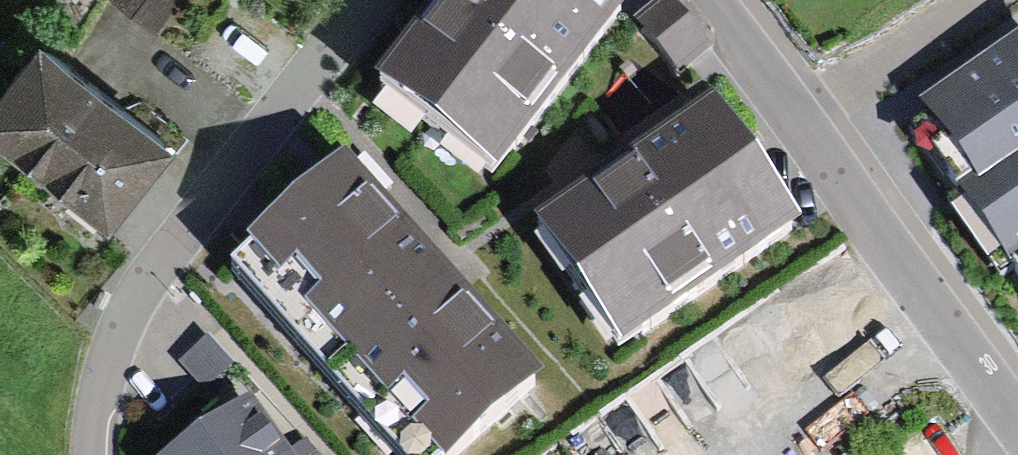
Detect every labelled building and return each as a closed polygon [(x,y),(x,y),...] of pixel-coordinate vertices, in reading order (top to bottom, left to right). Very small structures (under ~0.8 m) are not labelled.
[(154,24),(173,0),(122,0),(154,24)] [(627,4),(622,0),(446,0),(383,81),(499,170),(627,4)] [(637,23),(681,72),(710,47),(668,0),(664,0),(637,23)] [(905,111),(1017,275),(1017,35),(905,111)] [(174,146),(38,43),(0,92),(0,141),(112,226),(162,162),(174,146)] [(717,94),(536,219),(624,347),(805,222),(749,140),(717,94)] [(228,270),(394,454),(452,454),(541,376),(434,255),(350,161),(228,270)] [(208,335),(179,361),(202,387),(232,362),(208,335)] [(252,395),(166,454),(294,454),(252,395)]
